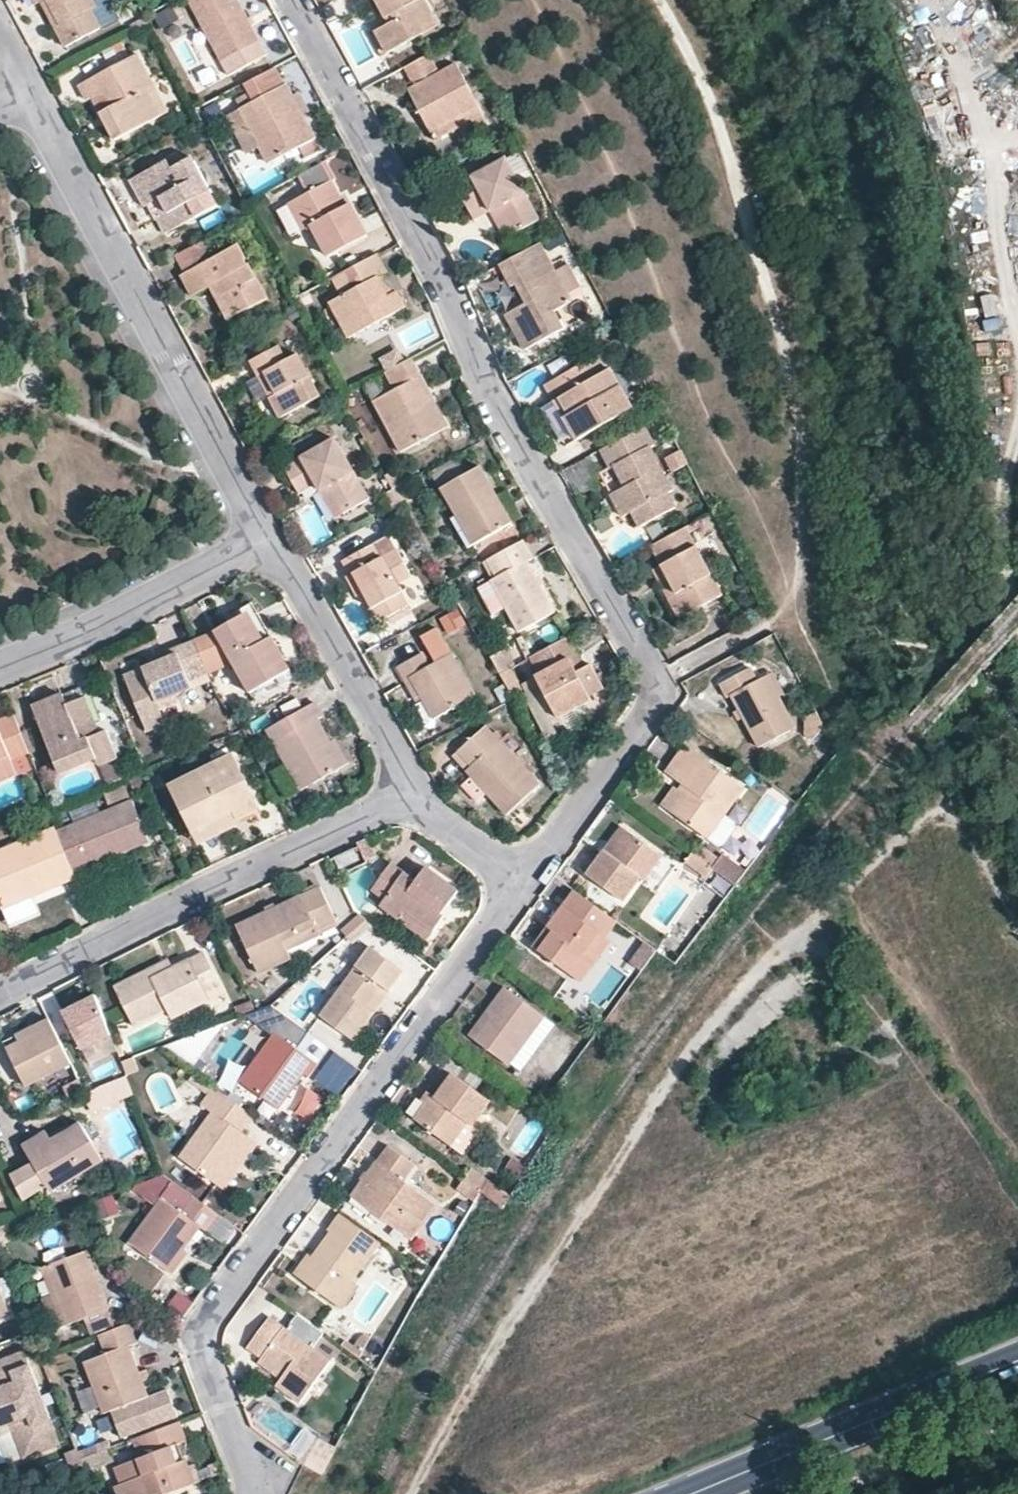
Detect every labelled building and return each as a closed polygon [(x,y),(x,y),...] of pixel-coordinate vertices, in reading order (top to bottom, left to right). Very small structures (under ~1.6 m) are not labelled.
[(46,1),(59,26),(56,32),(64,48),(99,30),(91,12),(95,10),(91,0),(32,0),(36,6),(40,4),(46,1)] [(105,0),(91,0),(95,10),(107,3),(105,0)] [(224,60),(260,40),(239,0),(191,0),(224,60)] [(394,14),(398,21),(391,24),(369,35),(381,57),(437,27),(423,0),(378,0),(388,18),(394,14)] [(46,1),(40,4),(56,32),(59,26),(46,1)] [(116,20),(107,3),(95,10),(91,12),(99,30),(116,20)] [(388,18),(391,24),(398,21),(394,14),(388,18)] [(488,123),(458,65),(442,73),(432,54),(407,68),(417,87),(410,90),(433,132),(439,129),(461,117),(465,126),(469,133),(488,123)] [(112,141),(160,115),(148,92),(156,88),(138,55),(80,85),(88,101),(101,95),(107,107),(114,120),(104,126),(112,141)] [(286,84),(241,110),(271,164),(316,138),(286,84)] [(156,88),(148,92),(160,115),(168,111),(156,88)] [(104,126),(114,120),(107,107),(97,112),(104,126)] [(465,126),(461,117),(439,129),(443,138),(465,126)] [(184,164),(180,155),(169,161),(173,169),(184,164)] [(211,192),(193,158),(184,164),(173,169),(169,161),(148,172),(152,180),(135,189),(146,208),(149,207),(157,221),(164,234),(201,214),(194,201),(211,192)] [(488,204),(491,212),(498,208),(513,237),(541,222),(534,209),(508,160),(457,187),(471,213),(488,204)] [(290,202),(305,229),(313,225),(329,256),(368,236),(350,203),(343,206),(337,194),(331,182),(335,180),(325,161),(299,175),(308,193),(290,202)] [(131,181),(135,189),(152,180),(148,172),(131,181)] [(344,191),(337,194),(343,206),(350,203),(344,191)] [(194,201),(201,214),(218,205),(211,192),(194,201)] [(491,212),(488,204),(471,213),(475,221),(491,212)] [(277,212),(289,236),(299,231),(287,207),(277,212)] [(506,241),(513,237),(498,208),(491,212),(506,241)] [(518,288),(525,301),(531,303),(528,307),(507,319),(525,353),(565,332),(556,314),(573,305),(553,267),(542,245),(501,267),(513,291),(518,288)] [(209,291),(214,300),(221,301),(228,314),(242,315),(266,301),(266,298),(248,267),(246,268),(243,263),(246,262),(238,247),(181,279),(192,299),(209,291)] [(397,293),(387,298),(377,279),(387,274),(377,255),(333,278),(343,297),(332,303),(352,338),(405,309),(397,293)] [(387,298),(397,293),(387,274),(377,279),(387,298)] [(221,301),(214,300),(227,323),(242,315),(228,314),(221,301)] [(261,380),(266,378),(278,400),(273,402),(283,421),(322,400),(301,358),(293,362),(285,349),(253,366),(261,380)] [(557,401),(563,398),(572,415),(566,418),(578,441),(633,412),(613,372),(608,374),(599,358),(548,384),(557,401)] [(395,390),(375,401),(401,452),(448,426),(438,408),(431,413),(413,380),(421,376),(413,359),(386,373),(395,390)] [(421,376),(413,380),(431,413),(438,408),(421,376)] [(266,378),(261,380),(273,402),(278,400),(266,378)] [(563,398),(557,401),(566,418),(572,415),(563,398)] [(671,496),(675,493),(652,451),(656,449),(645,428),(602,451),(613,470),(616,469),(624,483),(630,480),(633,486),(614,496),(625,517),(635,512),(639,518),(637,519),(641,529),(678,510),(671,496)] [(316,487),(320,494),(327,490),(342,516),(368,501),(350,467),(335,441),(285,469),(299,496),(316,487)] [(481,467),(442,489),(474,544),(490,536),(513,522),(481,467)] [(334,520),(342,516),(327,490),(320,494),(334,520)] [(686,615),(723,597),(687,530),(652,549),(661,568),(686,615)] [(413,581),(390,537),(341,563),(350,579),(353,578),(364,598),(371,611),(376,608),(384,623),(410,609),(399,589),(413,581)] [(521,635),(557,615),(530,565),(528,560),(532,558),(522,541),(487,561),(496,578),(491,581),(509,613),(521,635)] [(678,619),(686,615),(661,568),(653,572),(678,619)] [(350,579),(347,581),(358,601),(364,598),(353,578),(350,579)] [(230,624),(246,617),(262,644),(274,638),(254,604),(227,619),(230,624)] [(371,611),(368,613),(376,627),(384,623),(376,608),(371,611)] [(456,611),(439,619),(447,636),(464,628),(456,611)] [(208,673),(234,663),(252,693),(293,671),(274,638),(262,644),(246,617),(230,624),(213,633),(195,641),(208,673)] [(586,669),(577,673),(572,662),(581,658),(570,638),(530,659),(540,677),(536,678),(558,721),(592,704),(589,699),(604,691),(591,667),(586,669)] [(179,655),(165,661),(142,670),(128,675),(141,710),(150,731),(169,724),(163,710),(160,702),(180,694),(195,688),(192,680),(208,673),(195,641),(177,649),(179,655)] [(162,655),(165,661),(179,655),(177,649),(162,655)] [(475,700),(451,657),(428,669),(421,657),(398,670),(404,682),(410,679),(422,703),(417,705),(428,725),(475,700)] [(577,673),(586,669),(581,658),(572,662),(577,673)] [(734,695),(741,710),(760,745),(795,727),(779,697),(767,676),(759,680),(752,667),(723,683),(730,697),(734,695)] [(779,697),(784,694),(773,672),(767,676),(779,697)] [(410,679),(404,682),(417,705),(422,703),(410,679)] [(96,734),(92,725),(97,723),(82,687),(66,693),(70,704),(39,717),(41,723),(62,771),(97,756),(101,764),(121,756),(109,729),(101,731),(96,734)] [(35,706),(39,717),(70,704),(66,693),(35,706)] [(160,702),(163,710),(183,701),(180,694),(160,702)] [(269,730),(282,755),(303,792),(345,770),(332,745),(319,722),(324,719),(317,705),(269,730)] [(817,713),(806,720),(805,735),(810,743),(825,728),(817,713)] [(2,784),(19,777),(14,762),(32,756),(15,716),(0,722),(0,779),(2,784)] [(97,723),(92,725),(96,734),(101,731),(97,723)] [(467,742),(451,758),(465,773),(453,786),(475,809),(487,797),(506,817),(509,813),(539,786),(483,727),(467,742)] [(345,770),(351,767),(337,742),(332,745),(345,770)] [(685,750),(667,775),(686,789),(668,815),(707,842),(744,791),(718,773),(685,750)] [(254,810),(227,758),(164,789),(186,834),(228,813),(232,822),(254,810)] [(110,804),(132,798),(128,785),(106,791),(110,804)] [(93,871),(90,865),(115,855),(148,842),(132,803),(56,833),(74,879),(93,871)] [(232,822),(228,813),(186,834),(192,846),(234,826),(232,822)] [(54,830),(0,851),(0,900),(26,890),(29,896),(74,879),(56,833),(54,830)] [(628,834),(622,830),(604,853),(610,858),(628,834)] [(628,834),(610,858),(604,853),(585,878),(621,905),(639,882),(643,885),(659,863),(662,859),(638,842),(628,834)] [(374,855),(365,838),(355,843),(363,860),(374,855)] [(698,846),(692,854),(713,869),(718,861),(698,846)] [(334,857),(339,868),(357,861),(352,849),(334,857)] [(692,854),(686,863),(708,878),(713,869),(692,854)] [(117,862),(115,855),(90,865),(93,871),(117,862)] [(383,906),(401,920),(408,911),(436,931),(447,917),(444,915),(439,910),(444,903),(450,908),(461,892),(429,868),(418,882),(393,865),(375,890),(387,900),(383,906)] [(584,885),(579,881),(572,891),(577,895),(584,885)] [(286,952),(282,944),(313,929),(316,933),(334,926),(327,908),(318,889),(235,929),(258,975),(290,960),(286,952)] [(29,896),(26,890),(0,900),(0,908),(29,896)] [(549,932),(556,937),(541,957),(571,979),(586,960),(600,969),(616,948),(610,943),(605,940),(618,924),(577,895),(549,932)] [(120,910),(116,902),(104,908),(107,916),(120,910)] [(444,903),(439,910),(444,915),(450,908),(444,903)] [(408,911),(401,920),(429,941),(436,931),(408,911)] [(341,932),(345,937),(364,919),(358,916),(341,932)] [(345,937),(350,942),(369,924),(364,919),(345,937)] [(605,940),(610,943),(623,927),(618,924),(605,940)] [(316,933),(313,929),(282,944),(286,952),(317,937),(316,933)] [(556,937),(549,932),(534,952),(541,957),(556,937)] [(642,971),(657,951),(645,942),(631,962),(642,971)] [(404,973),(370,948),(335,995),(320,1016),(353,1041),(383,1002),(404,973)] [(203,959),(173,971),(151,980),(148,972),(113,985),(129,1027),(164,1014),(167,1020),(205,1006),(203,998),(216,993),(203,959)] [(600,969),(586,960),(571,979),(586,989),(600,969)] [(148,972),(151,980),(173,971),(169,963),(148,972)] [(503,990),(486,1014),(492,1018),(474,1043),(506,1067),(541,1018),(503,990)] [(111,1035),(96,998),(64,1011),(79,1048),(111,1035)] [(492,1018),(486,1014),(468,1039),(474,1043),(492,1018)] [(15,1039),(17,1041),(50,1025),(47,1019),(13,1035),(15,1039)] [(320,1042),(287,1019),(267,1047),(265,1050),(314,1049),(320,1042)] [(71,1064),(50,1025),(17,1041),(15,1039),(4,1044),(26,1086),(71,1064)] [(309,1057),(314,1049),(265,1050),(241,1082),(280,1109),(306,1074),(312,1078),(321,1066),(309,1057)] [(335,1052),(315,1082),(340,1098),(359,1069),(335,1052)] [(3,1078),(13,1071),(0,1053),(0,1074),(3,1078)] [(134,1059),(123,1063),(127,1075),(138,1070),(134,1059)] [(194,1074),(189,1080),(211,1096),(215,1090),(194,1074)] [(414,1121),(449,1146),(466,1125),(470,1128),(489,1103),(452,1076),(434,1100),(431,1098),(414,1121)] [(85,1090),(81,1078),(65,1084),(69,1096),(85,1090)] [(89,1089),(94,1107),(132,1096),(128,1079),(89,1089)] [(203,1106),(212,1112),(194,1137),(179,1158),(216,1186),(249,1139),(242,1134),(254,1117),(215,1090),(211,1096),(203,1106)] [(185,1130),(194,1137),(212,1112),(203,1106),(185,1130)] [(102,1159),(80,1121),(48,1139),(25,1152),(47,1191),(102,1159)] [(21,1145),(25,1152),(48,1139),(43,1132),(21,1145)] [(216,1186),(225,1192),(259,1146),(249,1139),(216,1186)] [(437,1209),(404,1185),(416,1168),(389,1150),(354,1198),(413,1242),(437,1209)] [(524,1180),(529,1165),(511,1160),(506,1175),(524,1180)] [(207,1231),(220,1215),(178,1184),(166,1199),(134,1243),(171,1271),(203,1229),(207,1231)] [(336,1308),(352,1286),(382,1244),(338,1213),(324,1233),(328,1237),(312,1261),(297,1280),(336,1308)] [(100,1283),(89,1254),(51,1268),(63,1303),(72,1325),(80,1322),(86,1337),(116,1326),(111,1311),(100,1283)] [(312,1261),(306,1256),(293,1277),(297,1280),(312,1261)] [(72,1325),(63,1303),(51,1268),(44,1269),(55,1301),(66,1328),(72,1325)] [(11,1313),(0,1284),(0,1317),(11,1313)] [(336,1308),(342,1312),(358,1291),(352,1286),(336,1308)] [(186,1319),(191,1296),(173,1292),(168,1315),(186,1319)] [(251,1347),(265,1357),(287,1374),(283,1379),(279,1386),(303,1403),(332,1362),(305,1342),(272,1318),(251,1347)] [(131,1347),(138,1344),(130,1326),(100,1337),(107,1357),(87,1365),(106,1414),(113,1411),(123,1438),(180,1416),(170,1390),(150,1398),(131,1347)] [(42,1391),(26,1349),(0,1358),(0,1407),(42,1391)] [(265,1357),(261,1362),(283,1379),(287,1374),(265,1357)] [(42,1391),(0,1407),(0,1435),(15,1429),(25,1456),(62,1443),(42,1391)] [(134,1440),(141,1461),(117,1471),(123,1486),(126,1493),(177,1493),(197,1487),(191,1470),(183,1472),(174,1449),(181,1446),(190,1443),(182,1422),(134,1440)] [(303,1464),(317,1439),(310,1435),(297,1460),(303,1464)] [(191,1470),(188,1461),(186,1461),(181,1446),(174,1449),(183,1472),(191,1470)]
